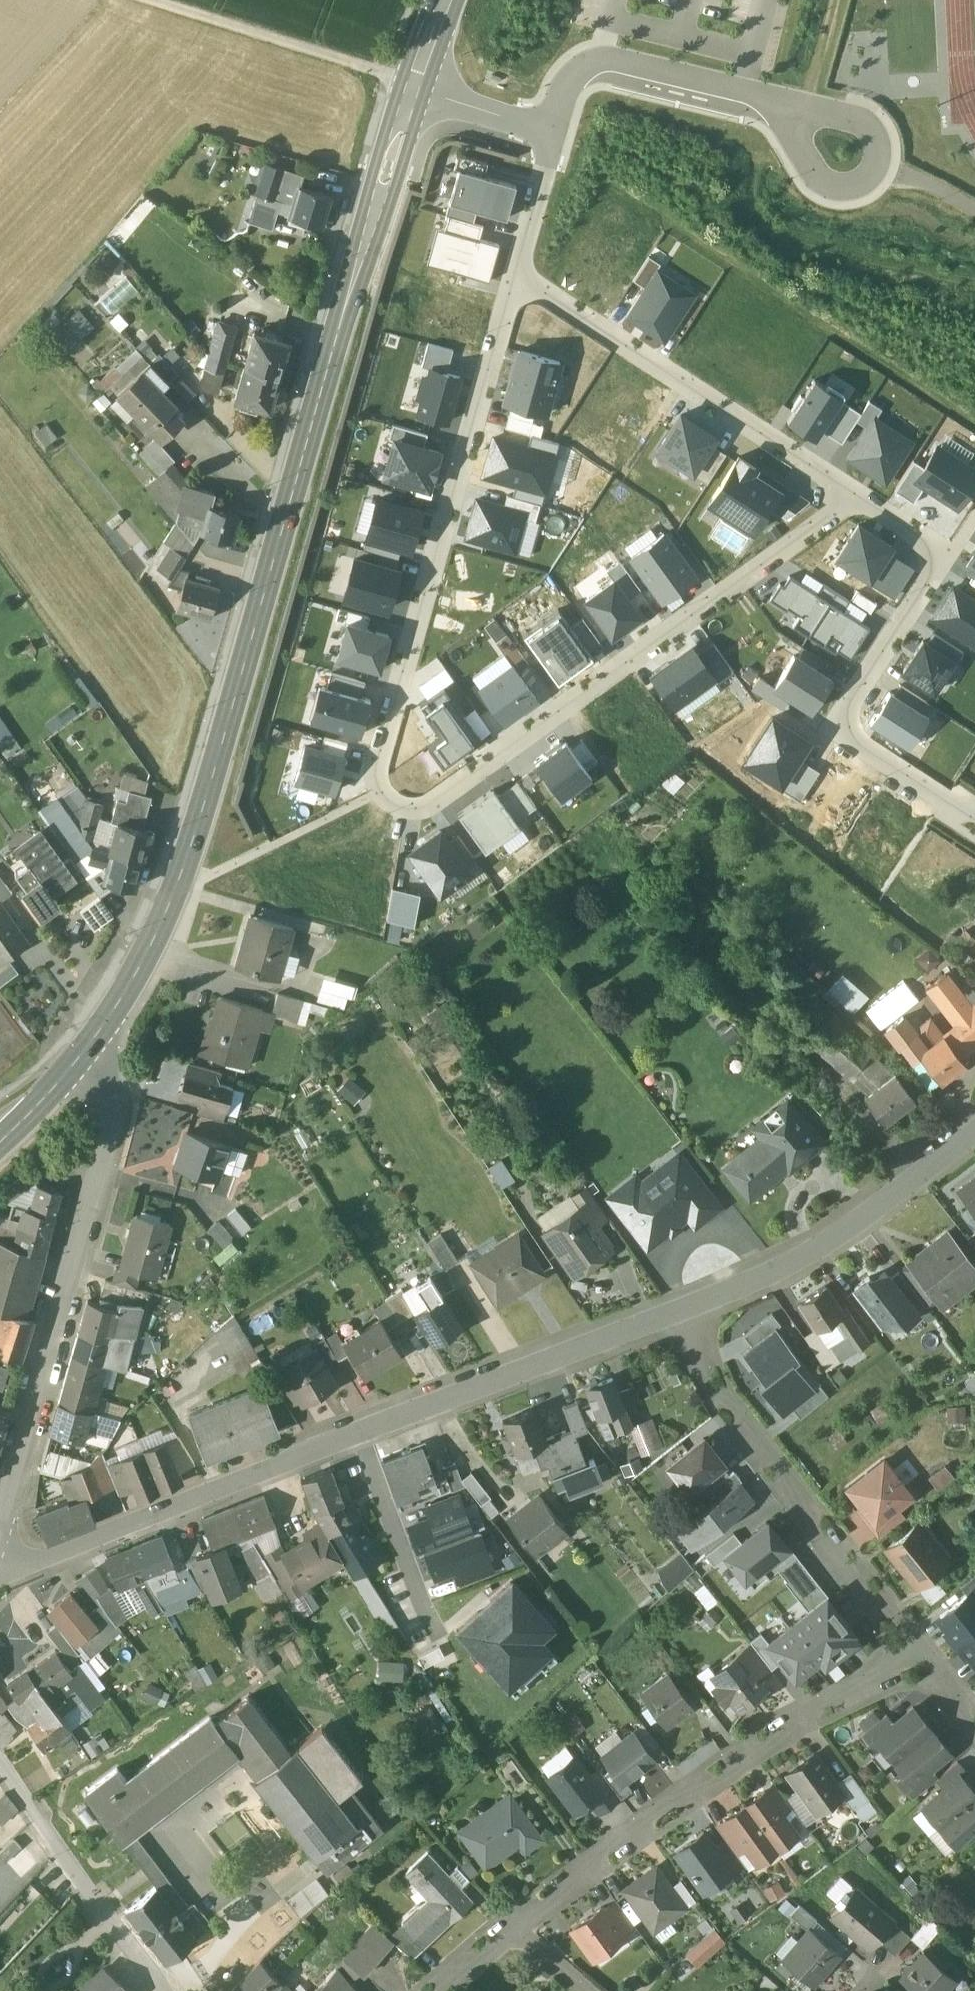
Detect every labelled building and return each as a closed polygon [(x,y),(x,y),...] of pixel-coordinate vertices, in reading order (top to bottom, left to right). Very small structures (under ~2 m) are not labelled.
[(459,168),(484,175),(488,163),(459,155),(455,167),(459,168)] [(283,169),(268,165),(263,181),(278,185),(283,169)] [(475,209),(505,218),(515,184),(484,175),(459,168),(449,202),(475,209)] [(278,185),(263,181),(259,195),(274,200),(278,185)] [(330,194),(300,185),(291,215),(289,221),(307,226),(309,220),(321,224),(330,194)] [(274,200),(259,195),(255,205),(271,209),(274,200)] [(449,215),(472,222),(475,209),(449,202),(445,201),(441,213),(449,215)] [(271,209),(255,205),(251,220),(274,227),(278,211),(271,209)] [(483,225),(472,222),(449,215),(445,231),(479,240),(479,238),(483,225)] [(500,244),(479,238),(479,240),(445,231),(435,266),(489,281),(500,244)] [(683,286),(657,269),(626,316),(664,341),(684,310),(672,303),(683,286)] [(123,279),(100,303),(113,315),(135,291),(123,279)] [(79,310),(67,321),(82,337),(94,327),(79,310)] [(236,326),(220,322),(215,341),(230,345),(236,326)] [(261,333),(255,332),(246,365),(279,375),(289,341),(277,338),(278,332),(263,328),(261,333)] [(230,345),(215,341),(211,355),(226,360),(230,345)] [(453,350),(429,343),(423,367),(431,369),(447,373),(453,350)] [(136,348),(115,367),(122,374),(143,356),(136,348)] [(151,349),(144,356),(150,363),(158,356),(151,349)] [(560,361),(519,350),(504,402),(512,405),(535,411),(545,414),(560,361)] [(178,373),(160,354),(158,356),(150,363),(169,382),(178,373)] [(226,360),(211,355),(207,368),(223,372),(226,360)] [(143,356),(111,385),(118,393),(142,371),(150,363),(144,356),(143,356)] [(169,382),(150,363),(142,371),(160,390),(169,382)] [(279,375),(246,365),(236,399),(242,401),(241,407),(256,411),(258,405),(270,409),(279,375)] [(115,367),(100,381),(107,388),(122,374),(115,367)] [(207,368),(201,389),(217,393),(223,372),(207,368)] [(459,377),(447,373),(431,369),(428,379),(424,378),(419,396),(423,397),(418,413),(447,421),(459,377)] [(118,393),(118,394),(136,413),(137,413),(138,412),(137,411),(156,392),(157,393),(160,390),(142,371),(118,393)] [(814,439),(821,430),(841,400),(844,394),(828,384),(826,387),(814,379),(803,397),(800,395),(791,409),(794,411),(788,421),(814,439)] [(156,392),(137,411),(151,426),(161,437),(180,418),(171,408),(176,404),(168,396),(167,397),(160,390),(157,393),(156,392)] [(102,393),(93,402),(101,410),(110,402),(102,393)] [(821,430),(841,443),(856,421),(861,414),(841,400),(821,430)] [(861,414),(856,421),(868,429),(875,419),(881,409),(869,401),(861,414)] [(535,411),(512,405),(505,428),(531,435),(541,438),(544,427),(532,423),(535,411)] [(151,426),(138,412),(137,413),(136,413),(128,421),(141,436),(151,426)] [(692,472),(711,444),(715,437),(680,414),(657,449),(691,471),(692,472)] [(875,419),(868,429),(849,459),(886,483),(912,443),(875,419)] [(427,434),(393,424),(389,439),(395,440),(395,439),(424,447),(427,434)] [(541,438),(531,435),(528,447),(556,455),(559,443),(541,438)] [(515,485),(545,493),(556,455),(528,447),(494,437),(483,476),(515,485)] [(175,460),(156,439),(139,454),(158,476),(165,469),(175,460)] [(395,439),(395,440),(385,476),(429,488),(432,475),(434,476),(437,465),(435,464),(438,451),(424,447),(395,439)] [(690,472),(706,483),(726,454),(711,444),(692,472),(691,471),(690,472)] [(957,507),(974,479),(974,471),(937,447),(924,467),(916,481),(924,486),(957,507)] [(723,511),(752,531),(779,490),(777,489),(752,472),(755,467),(739,456),(712,497),(726,506),(723,511)] [(914,461),(895,490),(914,502),(924,486),(916,481),(924,467),(914,461)] [(158,476),(150,483),(157,491),(173,478),(165,469),(158,476)] [(197,488),(179,484),(173,507),(190,512),(197,488)] [(786,518),(808,502),(780,484),(777,489),(779,490),(769,506),(786,518)] [(515,485),(513,496),(540,504),(542,504),(545,493),(515,485)] [(213,492),(197,488),(190,512),(206,516),(209,504),(210,505),(213,492)] [(513,496),(507,494),(504,506),(525,512),(524,518),(535,522),(540,504),(513,496)] [(504,506),(477,499),(466,538),(514,551),(524,518),(525,512),(504,506)] [(378,500),(367,537),(401,547),(410,549),(421,512),(378,500)] [(210,505),(209,504),(206,516),(201,531),(232,540),(240,513),(210,505)] [(195,543),(177,522),(164,542),(171,547),(186,556),(195,543)] [(837,558),(870,579),(886,554),(891,545),(858,525),(837,558)] [(630,557),(662,600),(695,576),(663,533),(630,557)] [(364,549),(398,559),(401,547),(367,537),(364,549)] [(186,556),(171,547),(157,569),(172,578),(186,556)] [(974,572),(974,553),(966,567),(974,572)] [(886,554),(870,579),(893,594),(910,569),(886,554)] [(343,596),(387,608),(398,572),(354,559),(343,596)] [(640,590),(619,561),(607,570),(613,579),(627,599),(640,590)] [(792,624),(808,635),(830,601),(816,593),(789,576),(784,583),(781,581),(769,599),(786,611),(788,608),(798,614),(792,624)] [(218,587),(186,577),(177,608),(209,618),(218,587)] [(643,620),(627,599),(613,579),(585,600),(611,636),(629,623),(633,628),(643,620)] [(836,592),(823,583),(816,593),(830,601),(836,592)] [(953,587),(933,618),(974,645),(974,602),(953,587)] [(868,611),(870,613),(878,602),(856,588),(849,599),(868,611)] [(843,610),(849,600),(836,592),(830,601),(843,610)] [(830,601),(808,635),(824,645),(830,635),(840,642),(836,648),(851,658),(870,628),(843,610),(830,601)] [(520,631),(560,685),(596,659),(590,650),(572,626),(557,605),(520,631)] [(369,617),(339,609),(336,620),(347,623),(366,628),(369,617)] [(582,618),(572,626),(590,650),(600,643),(582,618)] [(337,657),(379,669),(389,635),(366,628),(347,623),(337,657)] [(954,661),(956,663),(964,652),(934,633),(926,643),(954,661)] [(513,666),(516,671),(526,664),(528,663),(508,636),(506,637),(497,644),(513,666)] [(903,671),(934,691),(954,661),(926,643),(923,641),(903,671)] [(676,706),(716,677),(699,654),(691,643),(651,672),(676,706)] [(719,681),(733,671),(713,643),(699,654),(716,677),(719,681)] [(833,676),(793,650),(774,680),(790,690),(814,705),(833,676)] [(480,690),(504,722),(536,698),(516,671),(513,666),(480,690)] [(780,706),(790,690),(774,680),(761,672),(751,688),(780,706)] [(366,682),(331,673),(326,688),(361,698),(366,682)] [(425,714),(441,737),(459,724),(457,721),(465,716),(444,686),(420,703),(427,713),(425,714)] [(369,699),(361,698),(326,688),(323,687),(314,722),(359,734),(369,699)] [(889,692),(870,723),(908,747),(928,717),(889,692)] [(6,757),(23,747),(0,709),(0,747),(6,757)] [(779,785),(797,757),(809,739),(770,714),(741,760),(779,785)] [(481,738),(465,716),(457,721),(459,724),(441,737),(428,746),(442,766),(481,738)] [(344,757),(347,744),(325,737),(321,751),(344,757)] [(535,763),(561,799),(591,777),(565,741),(562,744),(559,741),(551,747),(553,750),(535,763)] [(334,792),(344,757),(321,751),(305,747),(296,781),(334,792)] [(779,785),(802,799),(819,772),(797,757),(779,785)] [(58,798),(41,775),(22,788),(60,841),(79,827),(58,798)] [(517,780),(497,795),(519,824),(527,818),(525,815),(537,807),(517,780)] [(77,785),(58,798),(79,827),(87,799),(87,798),(77,785)] [(485,851),(520,826),(519,824),(497,795),(493,789),(458,814),(485,851)] [(129,790),(126,801),(117,799),(111,821),(118,823),(118,822),(143,829),(152,796),(129,790)] [(87,799),(79,827),(91,843),(103,801),(88,797),(88,799),(87,799)] [(143,829),(118,822),(118,823),(110,851),(112,852),(142,861),(151,831),(143,829)] [(91,843),(79,827),(60,841),(71,856),(75,862),(87,854),(91,855),(94,847),(91,843)] [(410,851),(441,893),(471,872),(464,863),(449,843),(440,830),(410,851)] [(39,832),(18,848),(29,863),(15,873),(43,911),(58,901),(51,891),(81,870),(75,862),(71,856),(61,863),(39,832)] [(449,843),(464,863),(473,857),(458,836),(449,843)] [(110,851),(94,847),(91,855),(90,859),(108,864),(112,852),(110,851)] [(142,861),(112,852),(108,864),(104,879),(135,888),(142,861)] [(0,875),(0,901),(12,892),(0,875)] [(393,886),(386,919),(416,925),(422,892),(393,886)] [(103,896),(82,909),(95,929),(115,916),(103,896)] [(7,957),(28,942),(0,902),(0,962),(7,957)] [(294,927),(251,915),(236,967),(279,979),(294,927)] [(11,963),(7,957),(0,962),(0,971),(11,963)] [(0,971),(0,986),(18,972),(11,963),(0,971)] [(855,1012),(871,993),(844,970),(828,989),(855,1012)] [(972,1007),(946,973),(928,987),(973,1046),(974,1044),(974,1005),(972,1007)] [(303,999),(278,992),(271,1014),(296,1021),(303,999)] [(263,1009),(221,996),(212,1028),(209,1027),(201,1053),(246,1066),(263,1009)] [(823,1011),(802,1036),(851,1078),(868,1058),(872,1053),(823,1011)] [(926,1047),(903,1017),(887,1029),(900,1046),(904,1044),(914,1058),(919,1054),(918,1053),(926,1047)] [(926,1047),(918,1053),(919,1054),(940,1081),(965,1062),(944,1034),(926,1047)] [(878,1059),(872,1053),(868,1058),(874,1063),(878,1059)] [(220,1072),(190,1063),(187,1074),(217,1083),(220,1072)] [(217,1083),(187,1074),(180,1095),(201,1101),(202,1101),(227,1109),(233,1087),(217,1083)] [(895,1074),(865,1097),(884,1123),(915,1100),(895,1074)] [(141,1097),(126,1169),(153,1175),(162,1135),(175,1138),(177,1127),(175,1127),(179,1111),(168,1109),(169,1103),(141,1097)] [(770,1130),(724,1168),(749,1198),(786,1167),(789,1171),(823,1143),(787,1099),(762,1120),(770,1130)] [(227,1109),(202,1101),(198,1113),(223,1120),(227,1109)] [(229,1146),(186,1132),(180,1150),(186,1152),(181,1166),(199,1172),(197,1178),(212,1184),(214,1178),(218,1179),(221,1169),(229,1146)] [(245,1152),(229,1146),(221,1169),(237,1174),(245,1152)] [(678,1155),(616,1204),(648,1244),(688,1213),(689,1212),(680,1200),(689,1193),(683,1185),(695,1176),(678,1155)] [(503,1157),(490,1165),(503,1186),(516,1177),(503,1157)] [(35,1185),(27,1173),(0,1192),(0,1209),(35,1185)] [(718,1205),(695,1176),(683,1185),(689,1193),(680,1200),(689,1212),(688,1213),(695,1223),(718,1205)] [(960,1192),(968,1202),(974,1196),(974,1180),(960,1192)] [(62,1190),(42,1185),(37,1204),(34,1203),(32,1210),(55,1216),(62,1190)] [(607,1216),(587,1186),(572,1196),(579,1206),(580,1206),(593,1226),(594,1226),(607,1216)] [(25,1208),(13,1205),(9,1217),(21,1220),(25,1208)] [(579,1206),(545,1230),(575,1273),(610,1249),(594,1226),(593,1226),(580,1206),(579,1206)] [(32,1210),(25,1208),(21,1220),(20,1224),(51,1233),(55,1216),(32,1210)] [(251,1226),(236,1208),(226,1215),(242,1234),(251,1226)] [(170,1224),(137,1215),(125,1258),(149,1265),(158,1267),(170,1224)] [(3,1241),(9,1221),(0,1218),(0,1241),(3,1241)] [(230,1238),(217,1222),(209,1229),(222,1245),(230,1238)] [(51,1233),(20,1224),(14,1245),(45,1255),(51,1233)] [(518,1232),(471,1262),(498,1304),(545,1274),(518,1232)] [(924,1251),(923,1250),(908,1262),(937,1300),(957,1284),(962,1290),(974,1280),(974,1269),(947,1232),(932,1243),(933,1244),(924,1251)] [(457,1260),(441,1234),(429,1242),(445,1268),(457,1260)] [(28,1317),(45,1255),(14,1245),(3,1241),(0,1241),(0,1309),(28,1317)] [(149,1265),(125,1258),(122,1270),(122,1271),(140,1276),(145,1277),(149,1265)] [(937,1300),(908,1262),(899,1269),(928,1307),(937,1300)] [(140,1276),(122,1271),(122,1270),(116,1268),(112,1281),(127,1285),(137,1287),(140,1276)] [(899,1269),(899,1270),(899,1271),(890,1278),(916,1311),(925,1304),(928,1307),(899,1269)] [(890,1278),(885,1271),(873,1281),(869,1276),(854,1288),(883,1325),(896,1315),(903,1325),(918,1313),(916,1311),(890,1278)] [(112,1281),(105,1279),(100,1297),(101,1297),(120,1303),(122,1303),(127,1285),(112,1281)] [(824,1284),(798,1301),(816,1329),(833,1318),(842,1312),(841,1311),(824,1284)] [(442,1295),(415,1312),(434,1343),(461,1327),(442,1295)] [(120,1303),(101,1297),(99,1303),(88,1300),(88,1301),(118,1310),(120,1303)] [(118,1310),(88,1301),(81,1324),(100,1330),(112,1334),(118,1310)] [(400,1321),(387,1301),(374,1309),(380,1319),(381,1318),(387,1329),(400,1321)] [(122,1303),(120,1303),(118,1310),(112,1334),(129,1335),(133,1335),(141,1305),(122,1303)] [(816,1329),(838,1362),(869,1342),(858,1325),(858,1326),(846,1308),(841,1311),(842,1312),(833,1318),(816,1329)] [(0,1309),(0,1352),(21,1358),(32,1318),(28,1317),(0,1309)] [(260,1359),(234,1314),(215,1330),(239,1372),(260,1359)] [(777,1331),(783,1326),(772,1314),(745,1337),(753,1346),(775,1329),(777,1331)] [(343,1341),(343,1342),(350,1353),(363,1375),(401,1352),(387,1329),(381,1318),(380,1319),(343,1341)] [(100,1330),(81,1324),(79,1332),(98,1338),(100,1330)] [(742,1355),(765,1384),(793,1361),(798,1357),(777,1331),(775,1329),(753,1346),(742,1355)] [(838,1362),(816,1329),(805,1336),(827,1370),(838,1362)] [(98,1338),(79,1332),(73,1354),(102,1363),(109,1341),(98,1338)] [(343,1341),(337,1332),(326,1338),(337,1357),(338,1359),(350,1353),(343,1342),(343,1341)] [(133,1335),(129,1335),(129,1347),(130,1347),(149,1344),(151,1334),(133,1335)] [(326,1338),(324,1337),(314,1343),(327,1363),(337,1357),(326,1338)] [(129,1347),(109,1341),(102,1363),(119,1367),(127,1370),(130,1347),(129,1347)] [(314,1348),(283,1366),(301,1396),(304,1402),(335,1384),(314,1348)] [(102,1363),(73,1354),(65,1382),(94,1391),(102,1363)] [(765,1384),(761,1387),(785,1417),(794,1409),(817,1391),(793,1361),(765,1384)] [(11,1366),(0,1364),(0,1388),(5,1389),(11,1366)] [(283,1366),(270,1374),(287,1404),(301,1396),(283,1366)] [(119,1367),(111,1393),(117,1395),(123,1383),(127,1370),(119,1367)] [(612,1376),(585,1386),(597,1417),(609,1412),(624,1407),(612,1376)] [(94,1391),(65,1382),(59,1402),(89,1411),(94,1391)] [(261,1387),(190,1415),(206,1458),(278,1430),(261,1387)] [(829,1396),(821,1387),(817,1391),(794,1409),(802,1419),(829,1396)] [(576,1399),(563,1404),(572,1426),(572,1427),(575,1426),(577,1433),(587,1429),(576,1399)] [(89,1411),(59,1402),(51,1430),(83,1439),(87,1423),(101,1427),(114,1431),(120,1419),(89,1411)] [(533,1406),(503,1420),(508,1432),(502,1435),(507,1448),(513,1446),(515,1452),(534,1445),(547,1440),(548,1440),(546,1436),(533,1406)] [(624,1407),(609,1412),(616,1431),(631,1425),(624,1407)] [(631,1425),(644,1455),(665,1446),(653,1416),(631,1425)] [(572,1426),(546,1436),(548,1440),(547,1440),(554,1458),(550,1460),(559,1485),(566,1482),(570,1491),(602,1479),(593,1457),(587,1458),(577,1433),(575,1426),(572,1427),(572,1426)] [(98,1436),(81,1455),(91,1464),(102,1452),(107,1446),(114,1431),(101,1427),(98,1436)] [(178,1436),(143,1450),(160,1490),(183,1480),(179,1470),(195,1463),(178,1436)] [(704,1439),(668,1468),(687,1491),(694,1486),(720,1464),(723,1462),(704,1439)] [(547,1440),(534,1445),(541,1463),(550,1460),(554,1458),(547,1440)] [(403,1453),(382,1461),(396,1497),(436,1482),(422,1445),(412,1449),(411,1447),(402,1451),(403,1453)] [(68,1454),(47,1447),(40,1469),(62,1476),(68,1454)] [(143,1450),(122,1459),(134,1488),(133,1489),(137,1499),(160,1490),(143,1450)] [(107,1465),(102,1452),(91,1464),(99,1481),(112,1476),(107,1465)] [(122,1459),(107,1465),(112,1476),(116,1486),(119,1494),(133,1489),(134,1488),(122,1459)] [(883,1460),(848,1487),(875,1521),(910,1494),(883,1460)] [(455,1462),(443,1466),(452,1491),(466,1485),(461,1479),(455,1462)] [(62,1476),(60,1476),(66,1490),(76,1486),(82,1499),(87,1498),(103,1492),(98,1481),(99,1481),(91,1464),(62,1476)] [(720,1464),(694,1486),(702,1496),(715,1485),(728,1474),(720,1464)] [(330,1466),(302,1478),(311,1506),(314,1512),(340,1502),(344,1501),(330,1466)] [(728,1474),(715,1485),(722,1495),(738,1482),(739,1484),(742,1481),(733,1470),(728,1474)] [(490,1496),(471,1471),(461,1479),(466,1485),(480,1503),(490,1496)] [(99,1481),(98,1481),(103,1492),(116,1486),(112,1476),(99,1481)] [(722,1495),(681,1526),(696,1545),(752,1501),(739,1484),(738,1482),(722,1495)] [(263,1494),(232,1506),(245,1538),(275,1527),(276,1526),(263,1494)] [(426,1507),(430,1519),(463,1506),(458,1495),(426,1507)] [(539,1495),(507,1519),(535,1554),(566,1530),(539,1495)] [(84,1503),(77,1506),(75,1502),(69,1505),(79,1528),(96,1521),(87,1498),(82,1499),(84,1503)] [(67,1500),(37,1512),(48,1540),(79,1528),(69,1505),(67,1500)] [(476,1501),(463,1506),(430,1519),(409,1526),(419,1553),(425,1551),(478,1531),(486,1528),(476,1501)] [(340,1502),(314,1512),(341,1557),(353,1577),(363,1571),(380,1561),(379,1560),(364,1534),(360,1537),(351,1521),(354,1519),(353,1516),(349,1518),(340,1502)] [(232,1506),(202,1518),(215,1549),(223,1547),(245,1538),(232,1506)] [(788,1546),(769,1520),(741,1542),(724,1554),(744,1580),(746,1578),(788,1546)] [(341,1557),(320,1522),(306,1531),(310,1537),(328,1565),(341,1557)] [(948,1563),(916,1523),(886,1547),(918,1587),(948,1563)] [(275,1527),(245,1538),(248,1545),(249,1546),(253,1543),(254,1545),(266,1538),(273,1550),(282,1545),(275,1527)] [(436,1579),(457,1571),(489,1559),(478,1531),(425,1551),(436,1579)] [(724,1554),(741,1542),(734,1532),(705,1554),(712,1563),(724,1554)] [(162,1534),(131,1547),(144,1578),(175,1565),(162,1534)] [(310,1537),(268,1563),(283,1588),(290,1598),(309,1586),(305,1580),(328,1565),(310,1537)] [(245,1538),(223,1547),(226,1555),(242,1549),(241,1548),(248,1545),(245,1538)] [(266,1538),(254,1545),(262,1557),(273,1550),(266,1538)] [(254,1545),(253,1543),(249,1546),(248,1545),(241,1548),(242,1549),(259,1578),(254,1581),(265,1600),(281,1590),(262,1557),(254,1545)] [(796,1556),(788,1546),(746,1578),(753,1588),(778,1569),(796,1556)] [(131,1547),(105,1558),(118,1589),(144,1578),(131,1547)] [(223,1547),(215,1549),(215,1550),(197,1557),(213,1588),(217,1596),(239,1587),(226,1555),(223,1547)] [(682,1553),(663,1567),(658,1569),(662,1582),(669,1590),(694,1568),(682,1553)] [(810,1610),(827,1597),(796,1556),(778,1569),(810,1610)] [(213,1588),(197,1557),(185,1562),(204,1592),(213,1588)] [(493,1570),(489,1559),(457,1571),(461,1582),(493,1570)] [(96,1568),(76,1581),(100,1605),(102,1603),(97,1595),(101,1593),(98,1588),(106,1583),(96,1568)] [(512,1581),(457,1631),(515,1696),(557,1658),(540,1639),(553,1627),(512,1581)] [(106,1583),(98,1588),(101,1593),(109,1588),(106,1583)] [(698,1590),(708,1606),(716,1601),(707,1585),(698,1590)] [(101,1593),(97,1595),(102,1603),(102,1604),(114,1597),(109,1588),(101,1593)] [(70,1593),(49,1611),(77,1643),(77,1644),(79,1643),(78,1642),(97,1625),(88,1614),(70,1593)] [(940,1618),(959,1642),(974,1630),(974,1603),(968,1595),(940,1618)] [(114,1597),(102,1604),(108,1614),(120,1606),(114,1597)] [(859,1638),(827,1597),(810,1610),(768,1643),(782,1661),(794,1677),(819,1658),(824,1665),(859,1638)] [(97,1625),(78,1642),(79,1643),(90,1656),(97,1650),(121,1629),(117,1624),(108,1614),(102,1604),(102,1603),(100,1605),(88,1614),(97,1625)] [(120,1606),(108,1614),(117,1624),(127,1617),(120,1606)] [(74,1646),(56,1623),(47,1630),(69,1659),(78,1652),(74,1646)] [(959,1642),(974,1662),(974,1630),(959,1642)] [(750,1641),(751,1642),(767,1662),(772,1668),(782,1661),(768,1643),(760,1633),(750,1641)] [(751,1642),(738,1653),(753,1673),(767,1662),(751,1642)] [(97,1650),(90,1656),(79,1643),(77,1644),(77,1643),(74,1646),(78,1652),(97,1676),(109,1665),(99,1655),(100,1654),(97,1650)] [(418,1657),(423,1667),(445,1656),(440,1646),(418,1657)] [(56,1650),(28,1669),(39,1685),(39,1686),(54,1706),(68,1697),(58,1682),(72,1672),(56,1650)] [(737,1655),(718,1670),(725,1679),(718,1685),(717,1688),(717,1692),(719,1695),(721,1697),(724,1699),(728,1698),(731,1697),(740,1709),(753,1699),(752,1697),(765,1688),(753,1673),(738,1653),(736,1654),(737,1655)] [(381,1659),(380,1677),(404,1678),(405,1660),(381,1659)] [(836,1681),(845,1674),(836,1663),(827,1669),(836,1681)] [(72,1672),(58,1682),(68,1697),(74,1706),(81,1701),(89,1711),(103,1700),(79,1668),(72,1672)] [(28,1669),(9,1682),(20,1697),(24,1694),(40,1716),(55,1707),(54,1706),(39,1686),(39,1685),(28,1669)] [(667,1674),(642,1692),(665,1725),(673,1719),(676,1719),(681,1716),(682,1713),(691,1706),(667,1674)] [(169,1693),(149,1684),(142,1699),(161,1709),(169,1693)] [(211,1715),(126,1780),(116,1768),(85,1792),(119,1836),(131,1827),(234,1748),(256,1776),(291,1750),(249,1695),(226,1712),(225,1711),(214,1720),(211,1715)] [(68,1697),(54,1706),(55,1707),(60,1715),(74,1706),(68,1697)] [(55,1707),(40,1716),(27,1726),(44,1748),(71,1729),(60,1715),(55,1707)] [(950,1752),(913,1707),(894,1723),(875,1738),(881,1745),(906,1776),(912,1783),(931,1767),(950,1752)] [(886,1713),(859,1736),(872,1752),(881,1745),(875,1738),(894,1723),(886,1713)] [(362,1778),(321,1726),(296,1746),(335,1797),(350,1786),(350,1787),(362,1778)] [(83,1746),(90,1757),(108,1746),(100,1733),(83,1746)] [(632,1733),(604,1755),(613,1766),(623,1780),(624,1779),(652,1758),(632,1733)] [(350,1786),(335,1797),(296,1746),(291,1750),(256,1776),(255,1778),(326,1871),(382,1828),(350,1787),(350,1786)] [(843,1794),(814,1754),(787,1773),(816,1813),(843,1794)] [(573,1755),(549,1775),(576,1810),(588,1800),(589,1799),(588,1799),(600,1790),(589,1776),(573,1755)] [(529,1780),(511,1756),(498,1766),(516,1790),(529,1780)] [(938,1777),(936,1779),(943,1787),(958,1774),(960,1776),(966,1771),(957,1761),(938,1777)] [(613,1766),(603,1774),(621,1797),(632,1789),(624,1779),(623,1780),(613,1766)] [(931,1767),(912,1783),(906,1776),(898,1783),(911,1799),(936,1779),(938,1777),(931,1767)] [(603,1774),(599,1769),(589,1776),(600,1790),(588,1799),(589,1799),(588,1800),(599,1814),(621,1797),(603,1774)] [(922,1805),(939,1826),(974,1795),(974,1794),(960,1776),(958,1774),(943,1787),(922,1805)] [(852,1775),(841,1783),(856,1804),(867,1796),(852,1775)] [(790,1804),(775,1783),(764,1792),(778,1812),(790,1804)] [(8,1790),(0,1797),(0,1822),(2,1824),(19,1808),(8,1790)] [(764,1792),(763,1791),(745,1804),(777,1848),(795,1835),(778,1812),(764,1792)] [(509,1792),(459,1829),(486,1866),(519,1842),(525,1849),(542,1837),(509,1792)] [(939,1826),(955,1844),(974,1828),(974,1795),(939,1826)] [(777,1848),(745,1804),(726,1819),(727,1820),(742,1840),(757,1862),(777,1848)] [(742,1840),(727,1820),(717,1827),(726,1839),(732,1847),(742,1840)] [(186,1899),(131,1827),(119,1836),(156,1884),(157,1884),(175,1908),(186,1899)] [(715,1847),(703,1831),(676,1851),(704,1890),(730,1871),(731,1870),(715,1847)] [(0,1850),(0,1855),(6,1861),(21,1846),(13,1837),(0,1850)] [(726,1839),(715,1847),(731,1870),(730,1871),(735,1878),(747,1868),(732,1847),(726,1839)] [(21,1846),(6,1861),(14,1869),(29,1854),(21,1846)] [(440,1894),(405,1926),(423,1945),(473,1899),(461,1886),(449,1873),(428,1850),(413,1864),(440,1894)] [(29,1854),(14,1869),(22,1877),(37,1862),(29,1854)] [(470,1878),(458,1865),(449,1873),(461,1886),(470,1878)] [(672,1886),(657,1866),(625,1890),(654,1930),(685,1908),(681,1903),(683,1902),(672,1886)] [(317,1875),(291,1895),(304,1912),(330,1892),(317,1875)] [(477,1896),(483,1889),(470,1878),(464,1885),(477,1896)] [(681,1879),(672,1886),(683,1902),(681,1903),(685,1908),(696,1900),(681,1879)] [(156,1884),(126,1907),(166,1959),(196,1936),(175,1908),(157,1884),(156,1884)] [(893,1920),(855,1887),(831,1915),(869,1948),(877,1939),(893,1920)] [(186,1899),(175,1908),(196,1936),(208,1927),(186,1899)] [(635,1926),(616,1900),(604,1909),(623,1935),(635,1926)] [(817,1919),(799,1903),(790,1913),(809,1928),(817,1919)] [(602,1906),(572,1927),(593,1957),(623,1935),(604,1909),(602,1906)] [(911,1936),(911,1937),(920,1945),(938,1924),(929,1916),(911,1936)] [(893,1920),(877,1939),(895,1954),(911,1937),(911,1936),(893,1920)] [(388,1935),(373,1922),(369,1927),(384,1940),(388,1935)] [(686,1952),(699,1965),(727,1939),(714,1925),(686,1952)] [(405,1926),(392,1938),(412,1955),(423,1945),(405,1926)] [(369,1927),(343,1957),(361,1971),(364,1973),(389,1944),(384,1940),(369,1927)] [(808,1929),(799,1939),(801,1941),(786,1959),(813,1983),(839,1953),(808,1929)] [(283,1937),(274,1945),(281,1952),(289,1944),(283,1937)] [(912,1966),(905,1967),(906,1972),(902,1977),(919,1990),(942,1990),(953,1979),(923,1953),(912,1966)] [(361,1971),(343,1957),(335,1965),(349,1981),(361,1971)] [(243,1978),(253,1990),(271,1990),(282,1980),(277,1974),(261,1959),(243,1978)] [(335,1965),(326,1976),(338,1990),(357,1990),(349,1981),(335,1965)] [(103,1967),(81,1990),(128,1990),(103,1967)] [(286,1976),(280,1971),(277,1974),(282,1980),(286,1976)] [(326,1976),(314,1989),(312,1990),(338,1990),(326,1976)] [(230,1990),(253,1990),(243,1978),(230,1990)] [(290,1989),(282,1980),(271,1990),(288,1990),(290,1989)]
